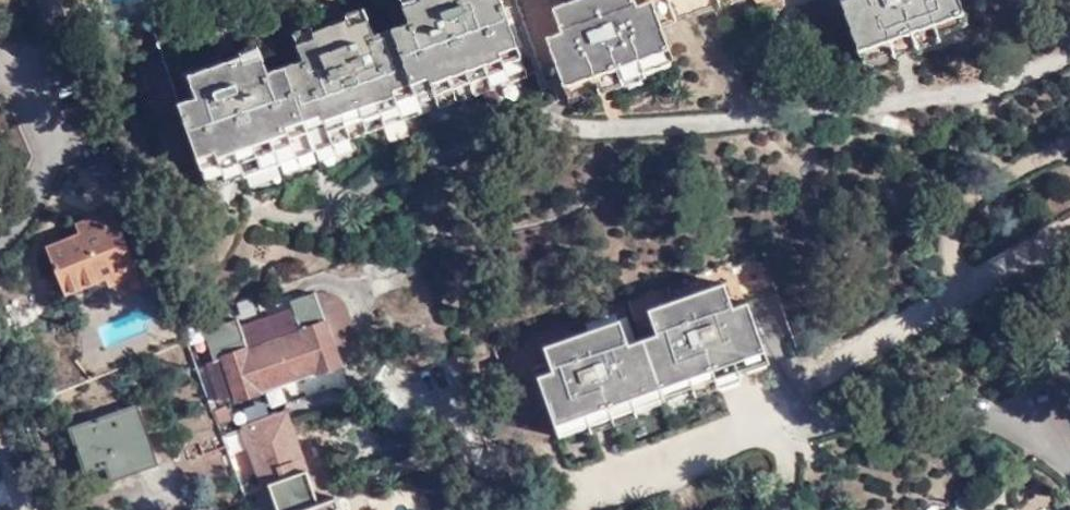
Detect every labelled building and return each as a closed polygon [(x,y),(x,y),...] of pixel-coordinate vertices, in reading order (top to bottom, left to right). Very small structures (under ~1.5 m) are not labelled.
[(61,8),(58,0),(35,0),(41,16),(61,8)] [(235,50),(167,74),(206,184),(524,74),(515,45),(504,16),(498,0),(410,0),(399,3),(405,21),(371,33),(364,16),(345,22),(343,17),(313,28),(315,35),(293,42),(298,56),(265,68),(259,54),(240,60),(235,50)] [(548,0),(498,0),(504,16),(548,0)] [(545,37),(554,65),(564,89),(591,80),(594,87),(641,72),(638,64),(669,53),(659,27),(649,0),(640,0),(635,1),(635,0),(568,0),(550,6),(560,30),(545,37)] [(659,27),(738,0),(649,0),(659,27)] [(858,52),(886,43),(890,52),(934,36),(932,27),(961,17),(956,0),(840,0),(858,52)] [(341,11),(343,17),(345,22),(364,16),(362,5),(341,11)] [(289,31),(293,42),(315,35),(313,28),(310,23),(289,31)] [(545,37),(515,45),(524,74),(554,65),(545,37)] [(255,42),(235,50),(240,60),(259,54),(255,42)] [(134,271),(110,206),(73,220),(77,232),(44,243),(61,293),(101,276),(104,282),(134,271)] [(750,225),(480,318),(492,353),(761,260),(750,225)] [(548,367),(532,374),(542,402),(552,423),(581,412),(585,421),(631,404),(628,397),(686,376),(691,384),(763,357),(742,298),(727,303),(717,281),(646,306),(653,329),(624,339),(615,316),(540,343),(548,367)] [(310,286),(333,343),(357,334),(342,296),(338,290),(336,287),(331,286),(328,285),(324,285),(320,284),(316,284),(313,285),(310,286)] [(310,286),(287,294),(291,305),(299,329),(245,348),(237,325),(233,313),(203,325),(206,336),(212,353),(220,351),(233,388),(236,398),(258,390),(257,385),(314,363),(316,367),(339,359),(333,343),(310,286)] [(291,305),(287,294),(233,313),(237,325),(245,348),(299,329),(291,305)] [(216,394),(233,388),(220,351),(212,353),(203,356),(216,394)] [(542,402),(532,374),(502,384),(513,411),(542,402)] [(223,399),(211,404),(216,418),(228,413),(223,399)] [(135,404),(70,427),(85,469),(105,462),(111,476),(156,461),(135,404)] [(251,432),(269,483),(305,470),(285,419),(251,432)] [(269,483),(279,509),(342,509),(336,494),(317,499),(305,470),(269,483)]
